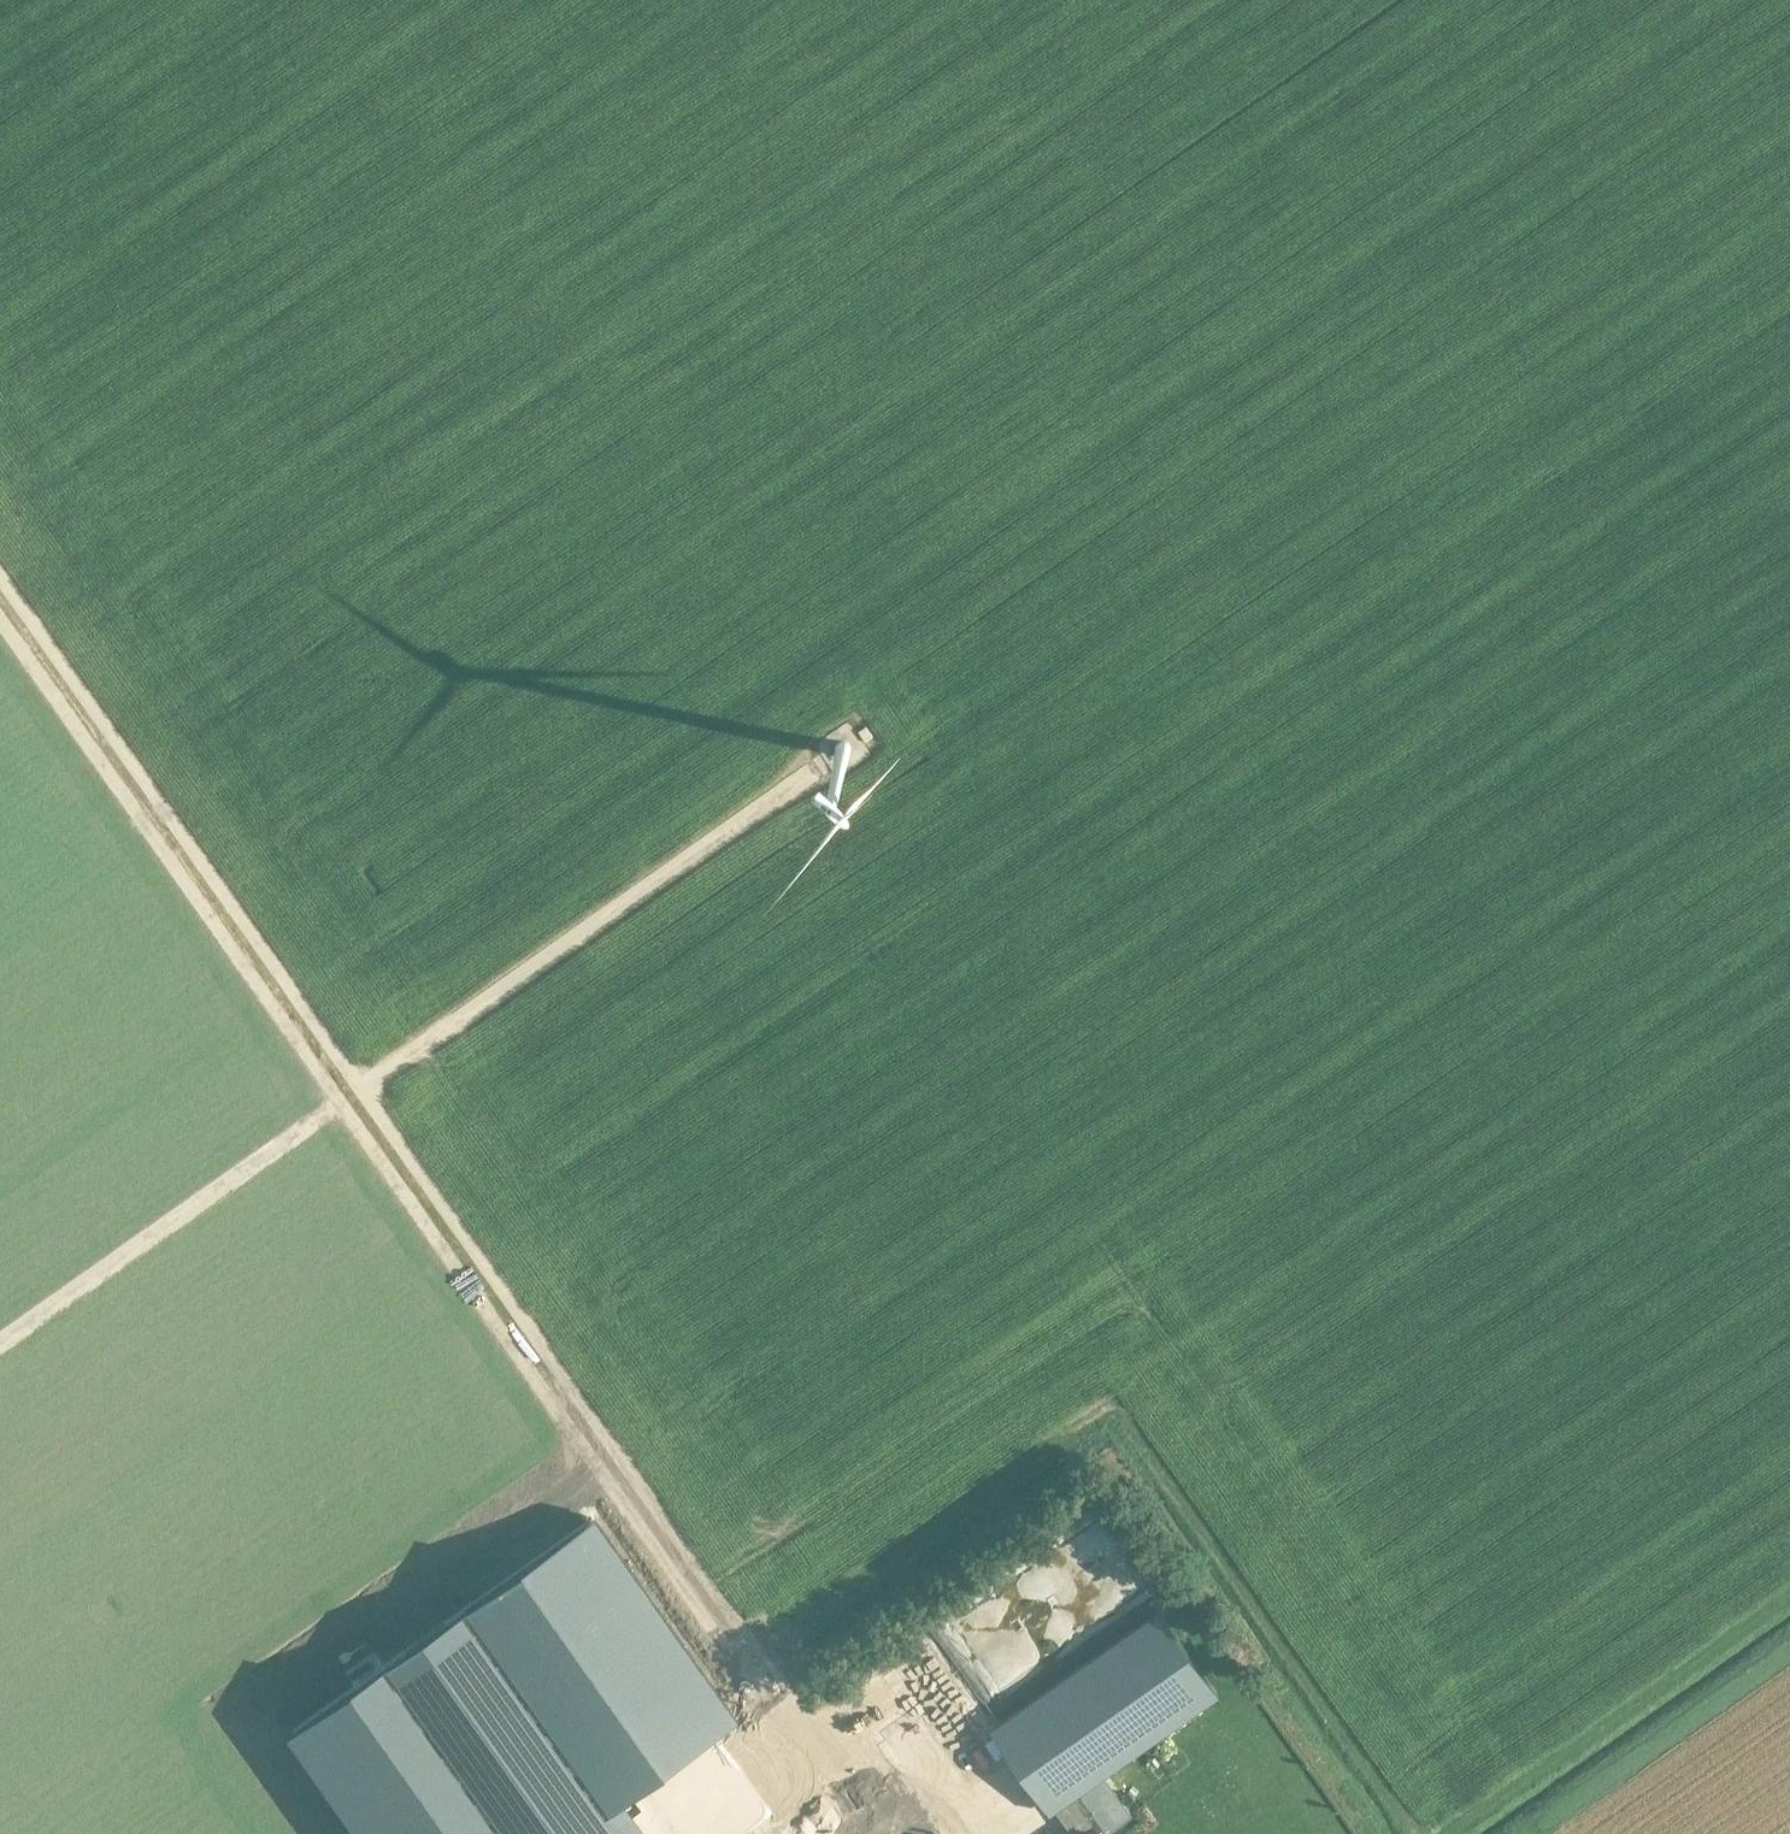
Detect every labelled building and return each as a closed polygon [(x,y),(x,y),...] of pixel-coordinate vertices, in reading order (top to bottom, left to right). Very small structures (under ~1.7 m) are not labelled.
[(594,1521),(297,1730),(370,1833),(578,1833),(736,1722),(594,1521)] [(1007,1593),(995,1593),(995,1622),(1007,1622),(1007,1593)] [(1054,1810),(1055,1809),(1079,1792),(1215,1696),(1157,1614),(995,1727),(1054,1810)] [(1108,1833),(1079,1792),(1055,1809),(1072,1833),(1106,1833),(1108,1833)]
